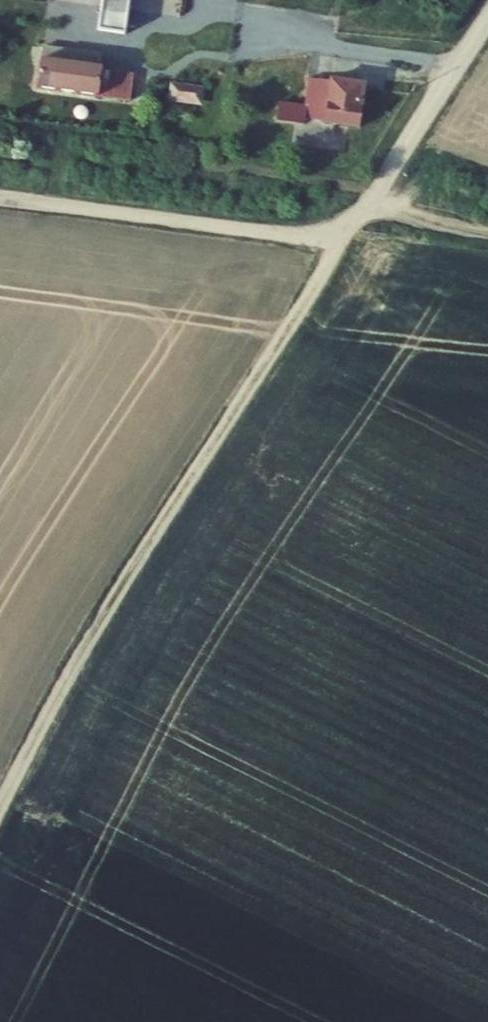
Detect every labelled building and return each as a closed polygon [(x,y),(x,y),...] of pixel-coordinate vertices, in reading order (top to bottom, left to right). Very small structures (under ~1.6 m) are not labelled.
[(47,24),(177,42),(183,0),(50,0),(47,24)] [(41,60),(102,68),(104,55),(43,47),(41,60)] [(102,70),(102,68),(41,60),(38,88),(98,96),(101,74),(102,70)] [(98,96),(130,101),(133,78),(101,74),(98,96)] [(304,123),(305,118),(360,125),(364,85),(309,78),(306,106),(279,102),(277,119),(304,123)] [(170,86),(168,101),(191,104),(193,89),(170,86)]
